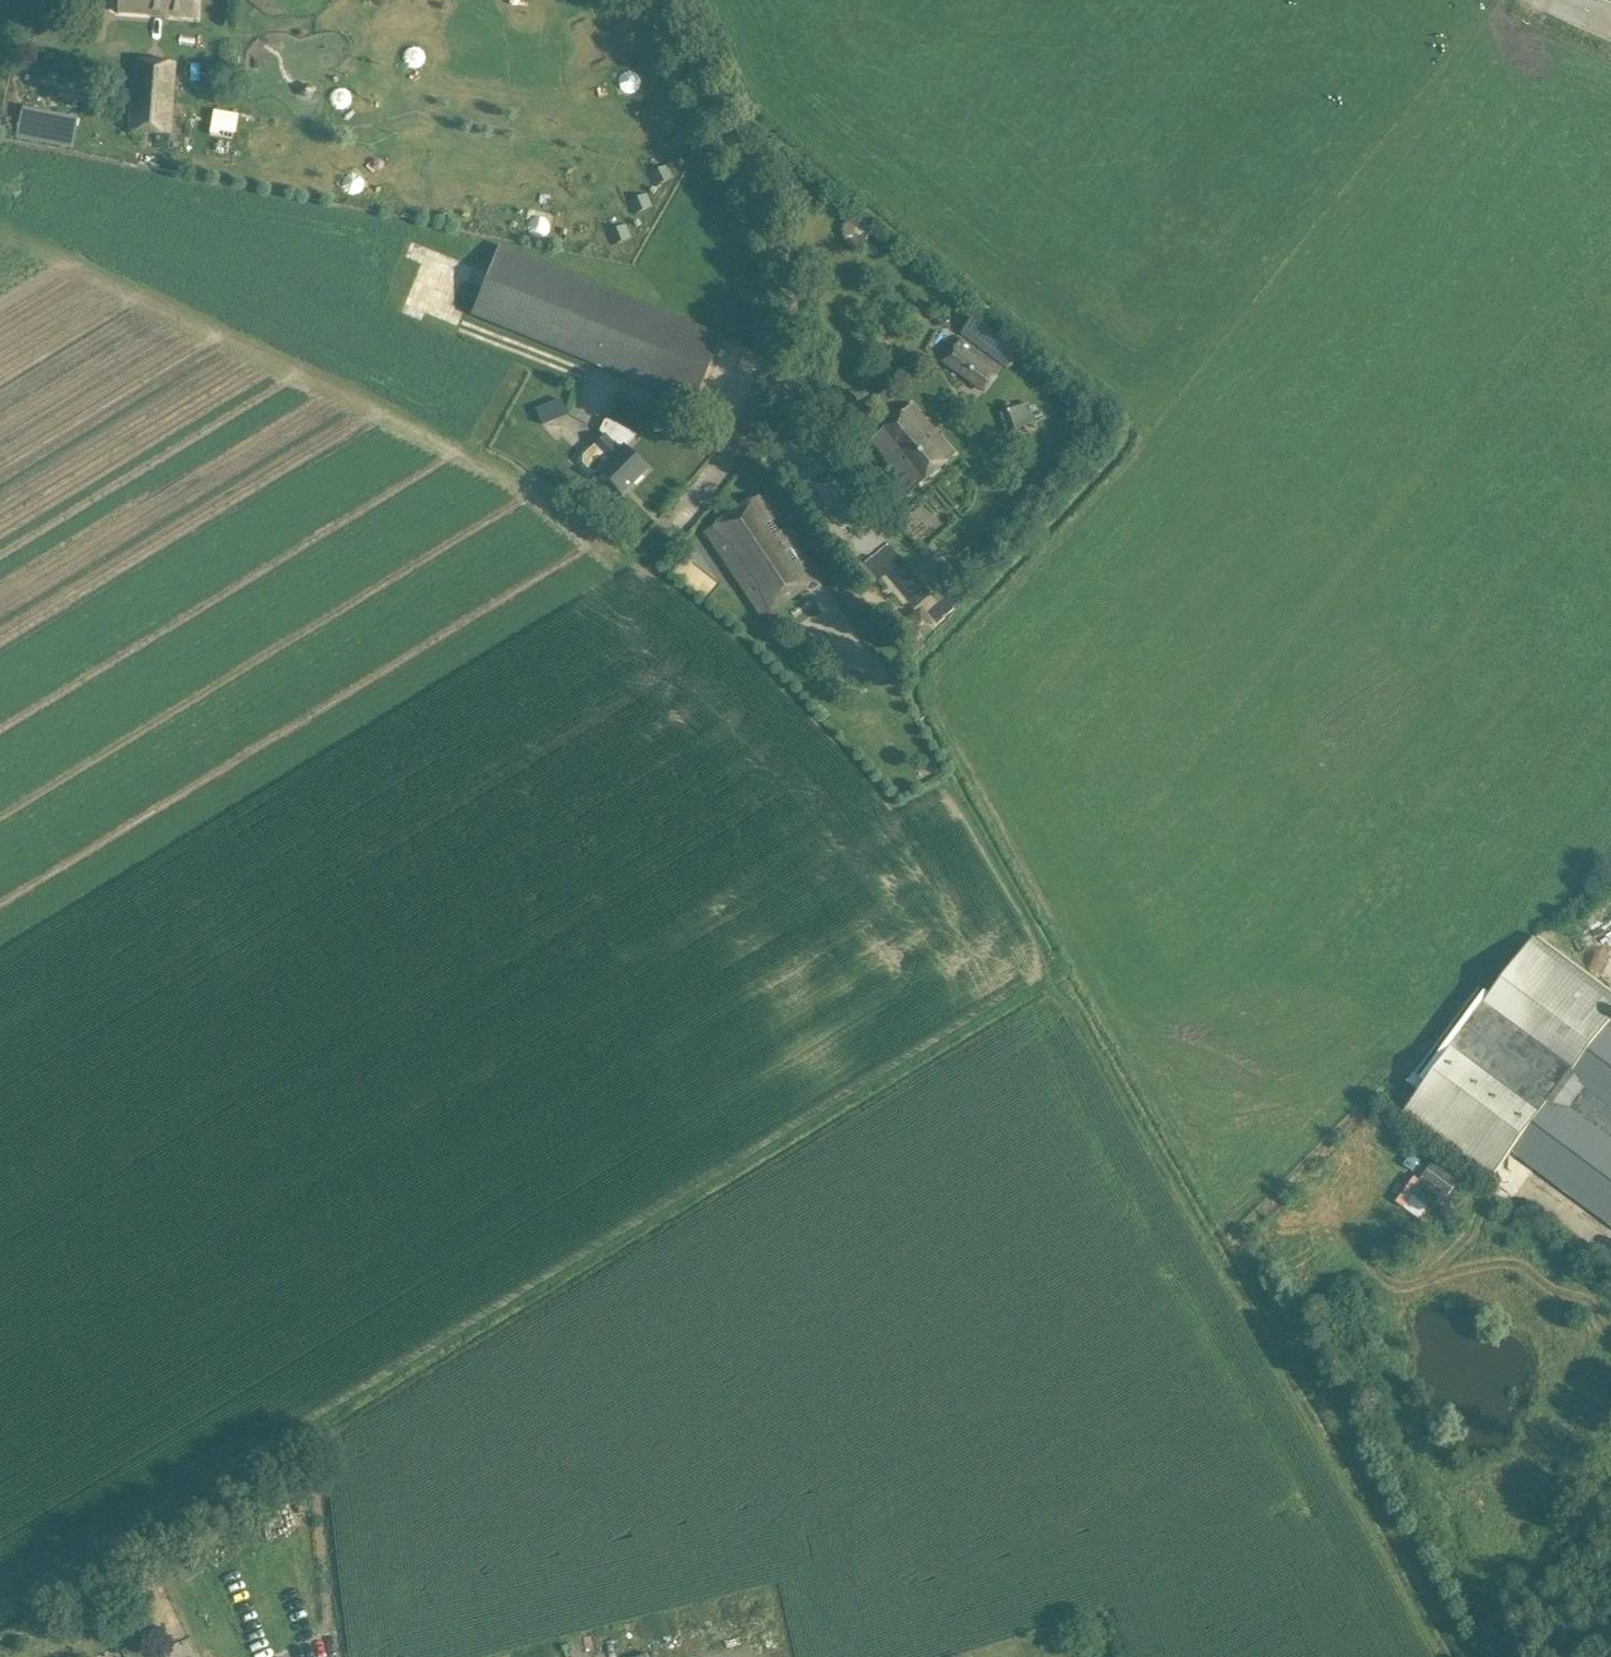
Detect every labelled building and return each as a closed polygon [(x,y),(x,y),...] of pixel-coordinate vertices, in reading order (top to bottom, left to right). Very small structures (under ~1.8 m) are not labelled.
[(199,0),(120,0),(119,12),(197,18),(199,0)] [(170,135),(174,83),(133,80),(129,132),(170,135)] [(695,404),(722,336),(499,246),(472,314),(695,404)] [(993,380),(1002,368),(961,338),(944,361),(968,380),(977,368),(993,380)] [(544,425),(571,413),(562,396),(536,409),(544,425)] [(1009,432),(1022,428),(1014,409),(1012,410),(1009,402),(1002,405),(1006,412),(1003,413),(1009,432)] [(913,403),(871,440),(895,471),(893,473),(910,493),(956,453),(913,403)] [(599,471),(606,479),(622,494),(647,469),(625,447),(637,435),(608,420),(602,430),(606,435),(586,455),(585,463),(594,472),(599,471)] [(771,522),(779,518),(767,493),(706,534),(760,616),(822,574),(804,554),(797,560),(790,550),(797,545),(786,527),(778,532),(771,522)] [(908,617),(924,636),(939,624),(924,605),(908,617)] [(1607,1027),(1610,1021),(1610,991),(1536,936),(1404,1114),(1491,1179),(1512,1151),(1610,1224),(1610,1030),(1607,1027)]
